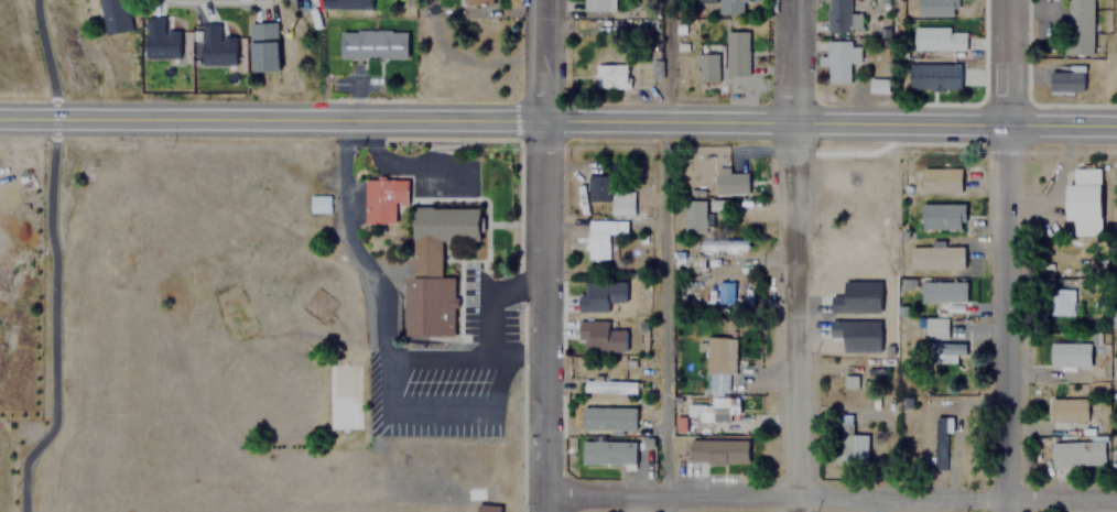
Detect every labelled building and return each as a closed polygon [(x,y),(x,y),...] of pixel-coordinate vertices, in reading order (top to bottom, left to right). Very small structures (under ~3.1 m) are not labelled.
[(102,36),(129,32),(123,0),(97,0),(102,36)] [(373,0),(324,0),(324,8),(373,8),(373,0)] [(608,12),(608,0),(583,0),(583,12),(608,12)] [(745,0),(717,0),(717,13),(745,13),(745,0)] [(849,13),(849,0),(826,0),(826,32),(860,32),(860,13),(849,13)] [(917,17),(956,17),(956,0),(917,0),(917,17)] [(1065,55),(1092,55),(1092,0),(1065,0),(1065,55)] [(181,57),(181,30),(165,30),(165,17),(147,17),(148,57),(181,57)] [(237,65),(237,36),(220,36),(220,23),(203,23),(203,64),(237,65)] [(276,69),(276,23),(249,23),(249,69),(276,69)] [(911,51),(965,51),(965,28),(911,28),(911,51)] [(405,30),(339,31),(339,59),(405,58),(405,30)] [(747,31),(725,31),(725,76),(747,76),(747,31)] [(825,42),(826,85),(848,85),(848,62),(855,62),(854,50),(850,50),(850,41),(825,42)] [(717,81),(717,54),(696,54),(696,81),(717,81)] [(908,90),(958,90),(958,64),(908,64),(908,90)] [(593,89),(627,89),(627,65),(593,65),(593,89)] [(1081,72),(1049,72),(1049,91),(1081,91),(1081,72)] [(887,94),(887,79),(868,79),(868,94),(887,94)] [(920,192),(959,192),(959,167),(920,167),(920,192)] [(1064,218),(1071,218),(1071,235),(1099,235),(1099,168),(1071,168),(1071,183),(1064,183),(1064,218)] [(714,193),(747,193),(747,171),(714,171),(714,193)] [(608,174),(585,174),(585,200),(608,200),(608,174)] [(364,222),(393,222),(393,204),(405,204),(405,177),(365,177),(364,222)] [(610,214),(632,214),(632,189),(610,189),(610,214)] [(308,195),(308,211),(327,211),(327,195),(308,195)] [(705,199),(682,199),(682,231),(705,231),(705,199)] [(728,200),(711,200),(711,209),(728,209),(728,200)] [(920,229),(963,229),(963,201),(920,201),(920,229)] [(408,336),(454,336),(454,276),(440,276),(441,240),(478,240),(478,205),(408,205),(408,336)] [(586,219),(586,258),(608,258),(608,232),(626,232),(626,219),(586,219)] [(698,249),(746,249),(746,238),(698,238),(698,249)] [(910,246),(910,268),(962,268),(962,246),(910,246)] [(608,302),(625,302),(625,280),(578,280),(578,311),(608,311),(608,302)] [(832,312),(882,313),(883,281),(845,280),(845,295),(832,295),(832,312)] [(919,301),(965,301),(965,280),(919,280),(919,301)] [(733,281),(715,281),(715,304),(733,304),(733,281)] [(1072,288),(1050,288),(1050,315),(1072,315),(1072,288)] [(946,338),(946,316),(923,316),(923,338),(946,338)] [(845,351),(882,351),(883,320),(832,319),(831,337),(845,338),(845,351)] [(625,351),(625,328),(607,328),(607,320),(578,320),(578,351),(625,351)] [(705,350),(705,392),(727,392),(727,373),(735,373),(735,337),(696,337),(696,350),(705,350)] [(956,361),(956,356),(965,356),(965,341),(911,341),(911,361),(956,361)] [(1049,368),(1088,368),(1088,341),(1049,341),(1049,368)] [(636,380),(582,380),(582,393),(635,393),(636,380)] [(1086,399),(1049,399),(1049,422),(1086,422),(1086,399)] [(633,406),(581,406),(581,429),(633,429),(633,406)] [(932,466),(946,466),(946,432),(950,432),(950,416),(932,416),(932,466)] [(850,434),(850,424),(835,424),(835,465),(866,465),(866,434),(850,434)] [(688,464),(747,464),(747,438),(688,438),(688,464)] [(1103,466),(1103,439),(1050,439),(1050,466),(1103,466)] [(579,464),(633,464),(633,440),(579,440),(579,464)]
